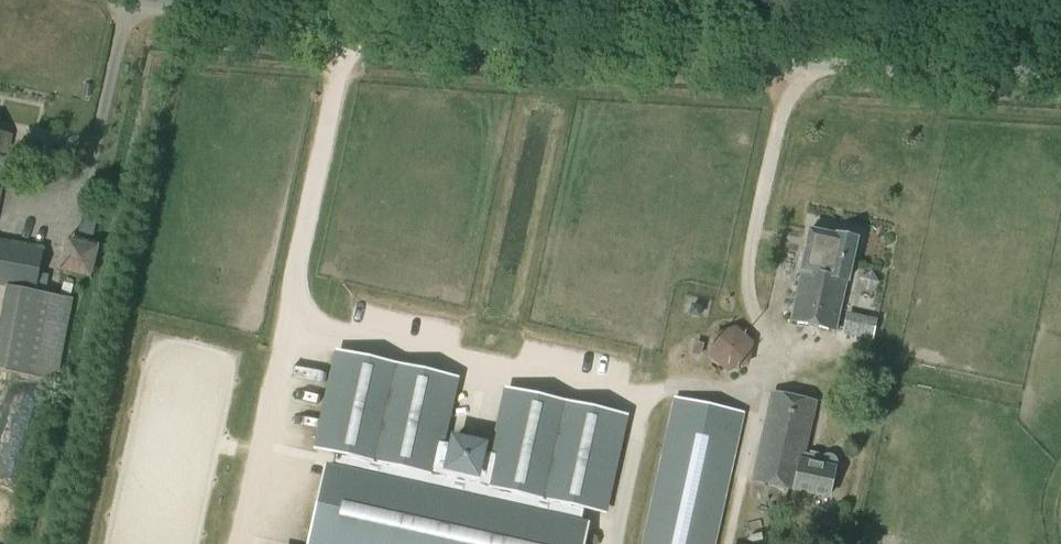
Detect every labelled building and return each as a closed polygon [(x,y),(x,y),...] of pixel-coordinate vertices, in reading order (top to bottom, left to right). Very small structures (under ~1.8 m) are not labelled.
[(84,83),(82,95),(90,96),(92,85),(84,83)] [(11,136),(0,134),(0,193),(11,136)] [(35,168),(39,147),(19,144),(17,157),(27,159),(25,167),(35,168)] [(92,236),(99,211),(86,208),(78,233),(92,236)] [(853,238),(853,237),(852,235),(851,233),(850,232),(848,231),(846,231),(845,231),(844,231),(842,231),(841,232),(840,233),(839,234),(838,235),(838,237),(809,231),(790,321),(836,331),(855,239),(854,239),(853,238)] [(91,277),(98,247),(66,240),(58,270),(91,277)] [(41,249),(0,241),(0,285),(34,292),(41,249)] [(71,299),(12,288),(0,358),(0,370),(56,380),(71,299)] [(691,304),(688,313),(698,316),(700,306),(691,304)] [(581,523),(585,506),(600,510),(621,417),(511,393),(497,455),(482,452),(483,446),(453,439),(452,445),(437,442),(451,380),(341,355),(320,448),(335,451),(331,471),(327,470),(311,543),(315,543),(581,543),(585,527),(580,526),(581,523)] [(755,481),(791,489),(828,497),(835,466),(836,464),(836,462),(836,459),(834,456),(832,455),(830,453),(827,453),(824,454),(823,454),(822,455),(821,456),(804,452),(814,404),(774,395),(755,481)] [(719,523),(743,416),(674,401),(643,543),(714,543),(719,523)]
